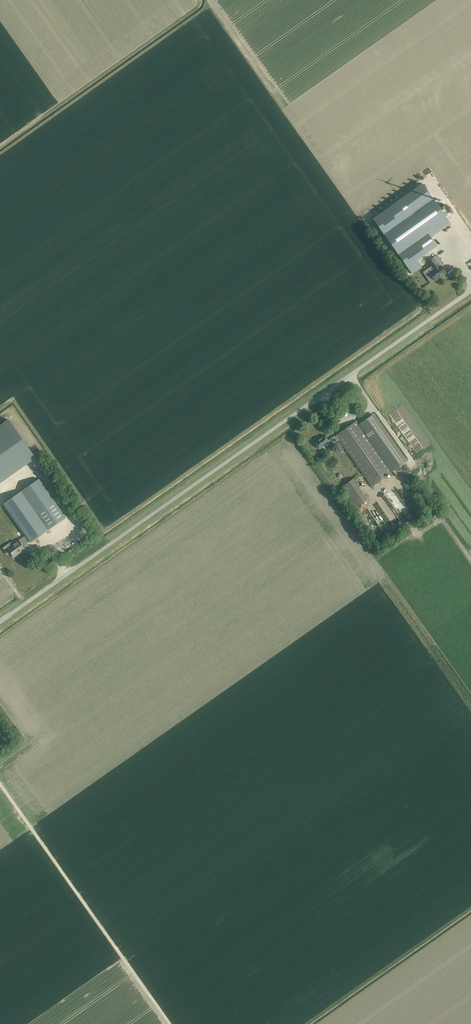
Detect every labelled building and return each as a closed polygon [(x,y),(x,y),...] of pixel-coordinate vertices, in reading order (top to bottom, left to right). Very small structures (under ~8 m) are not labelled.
[(422,184),(396,202),(407,217),(429,202),(430,204),(434,201),(433,199),(422,184)] [(415,224),(406,228),(407,231),(415,239),(418,236),(425,233),(423,230),(427,228),(429,226),(428,224),(432,223),(433,221),(436,220),(435,219),(433,219),(431,216),(429,217),(431,221),(428,218),(427,218),(430,221),(431,222),(428,224),(426,222),(423,223),(419,228),(415,224)] [(400,217),(389,226),(389,227),(381,230),(381,231),(385,236),(387,235),(390,233),(389,232),(387,229),(389,228),(390,232),(392,231),(394,230),(399,226),(405,224),(405,223),(409,219),(404,221),(400,217)] [(403,265),(413,275),(437,251),(427,242),(403,265)] [(405,258),(402,251),(397,253),(400,260),(405,258)] [(433,258),(428,261),(434,270),(430,273),(430,274),(431,273),(435,279),(434,279),(435,280),(440,276),(441,277),(446,273),(442,268),(441,269),(433,258)] [(403,453),(406,451),(379,409),(376,411),(403,453)] [(336,435),(336,436),(337,437),(371,486),(406,461),(373,414),(359,424),(356,421),(336,435)] [(0,423),(0,467),(27,447),(6,418),(0,423)] [(334,436),(328,440),(324,435),(315,442),(320,449),(328,442),(331,446),(338,441),(336,438),(337,437),(336,436),(335,436),(334,436)] [(344,449),(339,442),(336,444),(341,451),(344,449)] [(22,491),(38,514),(37,514),(47,529),(65,516),(39,479),(22,491)] [(367,499),(353,479),(341,487),(355,507),(367,499)] [(399,491),(407,503),(412,500),(404,488),(399,491)] [(47,529),(37,514),(21,492),(4,504),(26,535),(30,541),(47,529)] [(383,530),(384,532),(386,531),(380,513),(374,516),(380,531),(383,530)] [(393,516),(389,518),(393,527),(398,525),(393,516)] [(30,541),(26,535),(19,540),(18,540),(12,544),(13,546),(9,549),(11,552),(14,557),(19,553),(19,552),(24,549),(23,546),(30,541)] [(9,738),(0,726),(0,744),(9,738)]
